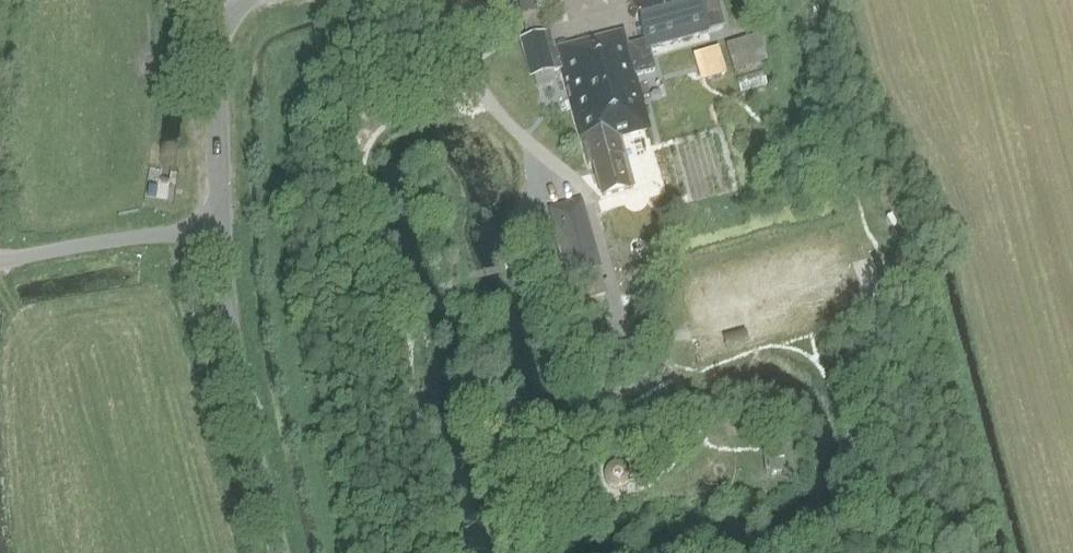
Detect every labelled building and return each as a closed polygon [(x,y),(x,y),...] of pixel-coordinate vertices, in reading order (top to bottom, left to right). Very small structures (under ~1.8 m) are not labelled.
[(710,33),(723,30),(715,0),(632,0),(643,39),(639,41),(622,46),(620,37),(600,43),(599,38),(550,52),(545,33),(519,41),(530,78),(535,77),(539,90),(557,84),(553,72),(557,71),(561,70),(588,165),(594,164),(603,197),(634,188),(621,138),(651,130),(636,74),(656,69),(650,49),(710,33)] [(498,41),(505,39),(504,33),(496,35),(498,41)] [(746,40),(727,46),(735,73),(754,67),(746,40)] [(719,48),(697,55),(705,81),(726,75),(719,48)] [(160,178),(157,196),(173,198),(176,180),(160,178)] [(577,303),(607,295),(600,270),(570,278),(577,303)] [(782,447),(764,449),(766,471),(784,469),(782,447)]
